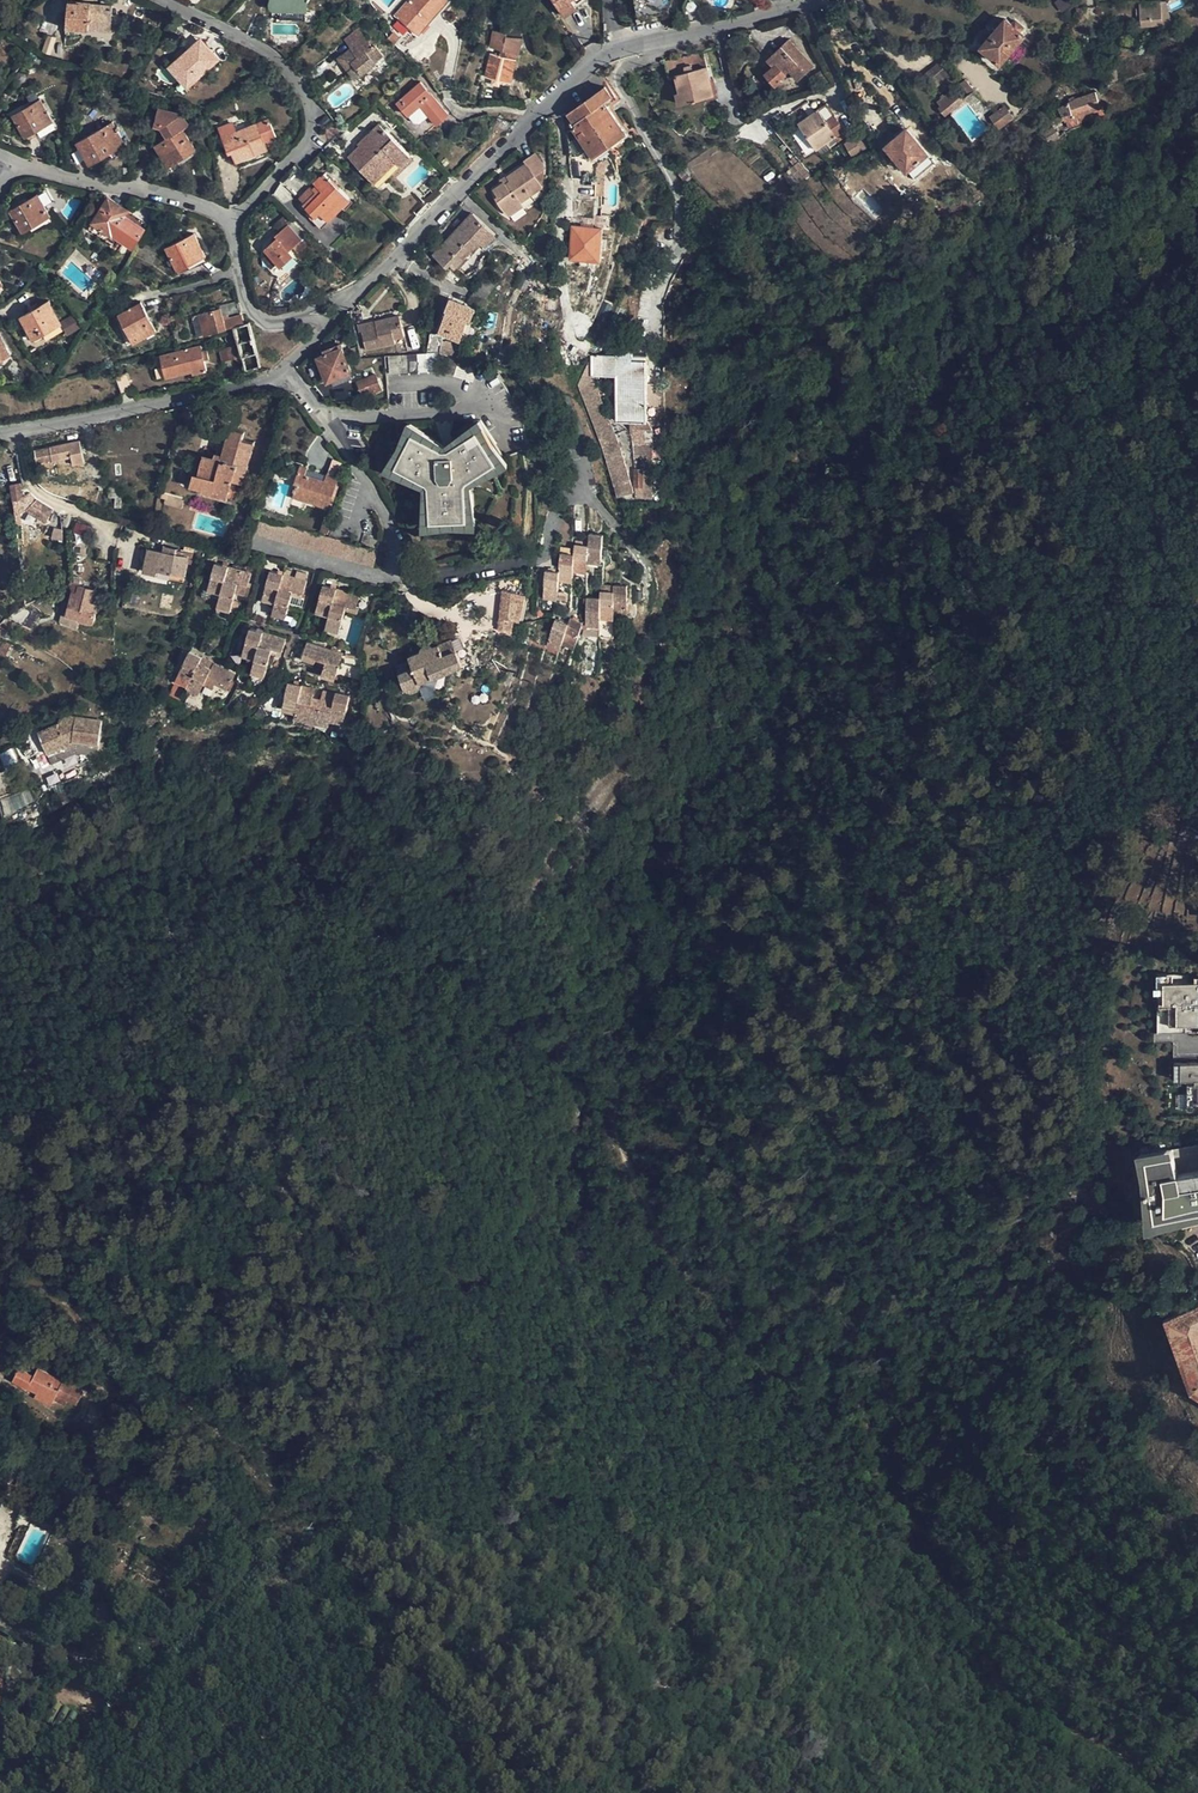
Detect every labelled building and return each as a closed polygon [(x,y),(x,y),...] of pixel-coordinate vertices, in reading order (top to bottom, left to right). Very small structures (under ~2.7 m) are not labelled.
[(307,0),(273,0),(273,4),(295,6),(295,10),(306,11),(307,0)] [(397,14),(415,29),(435,6),(439,8),(446,0),(408,0),(397,14)] [(564,16),(575,8),(570,0),(553,0),(564,16)] [(640,14),(664,8),(668,0),(637,0),(640,14)] [(65,27),(88,29),(89,19),(110,21),(112,7),(90,5),(90,9),(84,8),(85,5),(68,3),(65,27)] [(684,17),(698,15),(697,5),(683,7),(684,17)] [(1163,5),(1141,6),(1142,22),(1164,21),(1163,5)] [(1167,5),(1163,5),(1164,21),(1142,22),(1142,28),(1175,27),(1167,5)] [(693,24),(700,23),(698,15),(684,17),(684,26),(693,24)] [(110,31),(110,21),(89,19),(88,29),(110,31)] [(992,29),(989,32),(987,30),(977,42),(1001,63),(1024,35),(1006,19),(995,31),(992,29)] [(484,77),(486,77),(499,81),(509,83),(521,38),(506,36),(507,34),(519,34),(519,23),(501,22),(500,33),(494,31),(490,47),(500,49),(499,56),(490,54),(484,77)] [(344,40),(349,47),(364,36),(359,29),(344,40)] [(372,47),(364,36),(349,47),(354,55),(349,59),(351,62),(348,65),(350,69),(348,71),(354,78),(383,56),(374,45),(372,47)] [(197,37),(183,49),(187,53),(200,41),(197,37)] [(780,79),(789,70),(798,80),(813,67),(787,39),(765,60),(772,67),(765,75),(775,86),(781,80),(780,79)] [(187,53),(183,49),(182,48),(174,55),(178,60),(170,67),(177,75),(180,72),(188,80),(214,56),(200,41),(187,53)] [(702,51),(666,61),(669,77),(676,75),(680,91),(677,92),(679,104),(713,96),(702,51)] [(218,60),(214,56),(188,80),(180,72),(177,75),(188,87),(218,60)] [(932,85),(947,78),(941,64),(926,70),(932,85)] [(824,69),(815,74),(821,85),(830,80),(824,69)] [(498,86),(499,81),(486,77),(484,83),(498,86)] [(961,84),(969,94),(973,91),(965,80),(961,84)] [(448,114),(420,83),(397,103),(407,115),(419,106),(436,124),(448,114)] [(607,147),(610,145),(626,133),(607,107),(613,101),(610,96),(612,95),(605,86),(568,112),(564,113),(570,157),(580,156),(583,153),(588,160),(595,155),(596,164),(611,158),(612,157),(607,147)] [(940,106),(938,108),(945,115),(964,100),(957,91),(952,94),(951,91),(938,103),(940,106)] [(1066,119),(1101,106),(1095,91),(1076,99),(1060,108),(1066,119)] [(52,122),(39,99),(12,114),(25,137),(52,122)] [(801,106),(808,116),(814,111),(808,102),(801,106)] [(1005,105),(991,116),(999,127),(1013,117),(1005,105)] [(187,125),(182,115),(158,108),(153,125),(161,127),(167,137),(155,145),(168,166),(194,149),(181,129),(187,125)] [(817,109),(814,111),(808,116),(798,123),(816,149),(826,143),(837,135),(843,131),(833,115),(826,120),(817,109)] [(232,138),(223,141),(228,154),(232,153),(236,162),(254,155),(250,144),(262,139),(263,141),(274,137),(268,120),(231,135),(232,138)] [(124,144),(111,122),(76,142),(89,164),(124,144)] [(37,133),(40,138),(56,128),(53,123),(37,133)] [(359,146),(347,157),(378,189),(393,173),(411,157),(379,124),(369,133),(371,136),(359,146)] [(906,129),(886,146),(907,171),(928,154),(906,129)] [(221,133),(223,141),(232,138),(231,135),(228,130),(221,133)] [(357,145),(359,146),(371,136),(369,133),(357,145)] [(859,134),(844,143),(854,159),(868,150),(859,134)] [(840,140),(837,135),(826,143),(829,148),(840,140)] [(266,149),(263,141),(262,139),(250,144),(254,155),(266,149)] [(535,175),(546,168),(535,152),(524,160),(526,164),(506,177),(508,180),(501,184),(493,190),(498,197),(495,198),(503,210),(509,216),(522,205),(520,202),(542,186),(543,185),(535,175)] [(414,161),(411,157),(393,173),(398,177),(414,161)] [(804,179),(811,174),(799,161),(793,166),(804,179)] [(543,185),(546,168),(535,175),(543,185)] [(317,193),(306,203),(304,205),(323,224),(349,200),(324,174),(314,183),(321,189),(317,193)] [(300,196),(306,203),(317,193),(310,186),(300,196)] [(49,217),(36,194),(9,210),(22,232),(49,217)] [(131,247),(143,229),(124,216),(127,211),(107,198),(91,223),(111,236),(112,235),(131,247)] [(433,255),(446,267),(449,264),(454,268),(479,242),(484,247),(495,235),(473,213),(433,255)] [(593,227),(601,228),(602,216),(593,215),(593,227)] [(275,236),(281,242),(261,259),(271,269),(277,264),(281,267),(293,257),(289,251),(302,240),(288,224),(275,236)] [(601,228),(593,227),(573,226),(571,258),(600,261),(601,228)] [(204,256),(193,234),(166,248),(177,270),(204,256)] [(473,292),(487,299),(494,286),(480,278),(473,292)] [(487,299),(473,292),(468,301),(482,308),(487,299)] [(447,310),(439,331),(461,340),(468,319),(472,320),(476,309),(450,298),(445,309),(447,310)] [(220,305),(220,309),(222,315),(229,314),(238,311),(235,301),(220,305)] [(59,323),(47,302),(21,317),(32,338),(59,323)] [(155,331),(140,303),(120,314),(134,342),(155,331)] [(233,326),(243,324),(241,315),(229,318),(229,314),(222,315),(220,309),(208,312),(213,332),(225,329),(225,328),(233,326)] [(70,316),(60,324),(67,334),(78,327),(70,316)] [(399,318),(377,323),(357,327),(360,338),(363,337),(366,350),(395,343),(394,340),(403,337),(399,318)] [(424,336),(424,328),(406,328),(406,336),(424,336)] [(427,353),(436,353),(439,354),(441,336),(430,335),(427,353)] [(0,340),(0,360),(8,355),(0,340)] [(325,349),(327,354),(342,348),(340,343),(325,349)] [(239,357),(236,345),(227,347),(230,359),(239,357)] [(205,371),(200,346),(161,356),(167,378),(192,371),(192,374),(205,371)] [(632,355),(632,346),(616,346),(616,356),(589,356),(589,358),(577,385),(602,450),(617,496),(634,491),(620,444),(596,387),(594,380),(593,375),(615,376),(616,421),(629,421),(629,434),(632,435),(636,497),(652,497),(653,428),(647,418),(646,355),(632,355)] [(342,348),(327,354),(318,357),(328,381),(352,371),(342,348)] [(424,354),(388,356),(389,374),(437,370),(436,353),(427,353),(424,354)] [(133,390),(126,373),(114,377),(121,395),(133,390)] [(380,389),(374,373),(357,380),(364,396),(380,389)] [(453,442),(414,423),(390,472),(430,491),(430,533),(486,530),(481,487),(519,466),(489,419),(453,442)] [(192,485),(203,487),(204,485),(229,491),(233,479),(242,482),(254,443),(242,440),(244,433),(231,429),(224,456),(216,454),(215,458),(204,455),(198,474),(195,473),(192,485)] [(292,431),(285,452),(303,458),(309,437),(292,431)] [(84,463),(79,441),(41,449),(44,463),(72,457),(74,465),(84,463)] [(280,442),(276,455),(282,456),(286,444),(280,442)] [(297,485),(293,495),(307,500),(329,507),(338,478),(327,474),(324,481),(304,475),(306,469),(299,466),(294,484),(297,485)] [(12,500),(21,499),(21,493),(20,483),(11,484),(11,492),(12,500)] [(227,498),(229,491),(204,485),(203,487),(203,491),(227,498)] [(121,490),(110,489),(109,497),(114,498),(114,507),(122,508),(122,498),(120,497),(121,490)] [(21,499),(12,500),(13,508),(20,507),(24,507),(45,521),(52,509),(39,500),(32,494),(21,499)] [(184,499),(166,494),(164,499),(164,503),(181,508),(184,499)] [(254,516),(249,534),(373,567),(377,550),(329,536),(254,516)] [(377,547),(379,537),(364,533),(361,543),(377,547)] [(574,544),(574,553),(573,569),(587,570),(587,563),(587,559),(600,560),(602,535),(589,534),(588,545),(574,544)] [(144,572),(158,574),(159,570),(185,575),(187,563),(191,564),(193,553),(176,550),(177,548),(165,546),(163,550),(147,547),(144,560),(146,561),(144,572)] [(573,569),(574,553),(571,553),(571,548),(560,547),(558,571),(545,570),(543,594),(557,595),(558,581),(558,578),(572,579),(573,573),(573,569)] [(215,562),(208,586),(222,590),(220,594),(218,603),(231,607),(235,592),(248,596),(251,583),(249,582),(251,573),(215,562)] [(271,569),(263,595),(276,599),(274,603),(272,610),(286,615),(291,595),(293,590),(302,593),(307,579),(271,569)] [(184,581),(185,575),(159,570),(158,574),(157,576),(184,581)] [(330,612),(328,617),(326,625),(339,629),(345,610),(346,605),(356,608),(360,595),(323,584),(316,608),(330,612)] [(586,622),(600,622),(600,620),(601,616),(614,616),(614,614),(613,610),(627,610),(627,585),(614,585),(613,591),(600,591),(600,597),(586,597),(586,622)] [(67,615),(80,618),(94,621),(99,598),(94,597),(96,590),(80,586),(78,593),(73,592),(67,615)] [(207,590),(220,594),(222,590),(208,586),(207,590)] [(521,623),(527,596),(503,591),(494,632),(510,635),(513,621),(521,623)] [(154,593),(153,599),(169,602),(170,596),(154,593)] [(396,605),(395,616),(407,617),(408,607),(396,605)] [(25,606),(9,615),(32,628),(39,614),(25,606)] [(315,613),(328,617),(330,612),(316,608),(315,613)] [(285,619),(286,615),(272,610),(271,614),(285,619)] [(571,616),(568,623),(562,641),(574,645),(583,621),(571,616)] [(562,641),(568,623),(555,618),(546,646),(547,646),(559,651),(561,645),(562,641)] [(256,656),(255,660),(252,669),(266,673),(272,653),(273,649),(282,651),(286,637),(250,628),(244,653),(256,656)] [(420,687),(422,682),(462,665),(451,640),(433,647),(430,645),(426,645),(422,646),(420,648),(420,652),(409,656),(414,668),(399,673),(405,688),(407,690),(412,691),(417,689),(420,687)] [(303,654),(316,658),(326,661),(323,672),(336,677),(343,652),(306,641),(303,654)] [(562,641),(561,645),(573,649),(574,645),(562,641)] [(9,648),(2,645),(0,649),(0,655),(4,657),(9,648)] [(557,656),(559,651),(547,646),(545,651),(557,656)] [(189,684),(201,691),(204,684),(208,675),(230,684),(235,672),(190,651),(188,653),(183,650),(180,657),(185,660),(175,682),(187,688),(189,684)] [(314,663),(316,658),(303,654),(302,659),(314,663)] [(335,681),(336,677),(323,672),(321,677),(335,681)] [(228,689),(230,684),(208,675),(204,684),(213,689),(216,683),(228,689)] [(288,682),(283,706),(296,709),(296,713),(308,716),(308,721),(328,725),(329,720),(331,715),(344,719),(349,695),(336,692),(335,693),(322,690),(321,698),(313,697),(313,692),(300,690),(301,685),(288,682)] [(199,694),(201,691),(189,684),(187,688),(199,694)] [(294,718),(308,721),(308,716),(296,713),(294,718)] [(60,720),(60,722),(40,731),(54,761),(80,750),(103,752),(106,720),(66,716),(65,716),(63,716),(62,717),(60,718),(60,720)] [(1156,975),(1157,1034),(1197,1033),(1197,979),(1187,979),(1187,976),(1176,975),(1156,975)] [(1173,1063),(1173,1081),(1186,1080),(1187,1111),(1197,1110),(1197,1063),(1173,1063)] [(1174,1154),(1197,1151),(1197,1143),(1172,1146),(1174,1154)] [(1197,1211),(1197,1151),(1174,1154),(1148,1159),(1150,1172),(1142,1174),(1146,1202),(1154,1200),(1157,1217),(1184,1213),(1197,1211)] [(1184,1213),(1183,1227),(1197,1224),(1197,1211),(1184,1213)] [(1197,1384),(1197,1307),(1172,1316),(1197,1384)] [(1191,1390),(1197,1385),(1197,1384),(1172,1316),(1165,1319),(1191,1390)] [(13,1380),(37,1392),(38,1390),(54,1398),(56,1394),(65,1399),(77,1404),(81,1393),(75,1390),(79,1382),(66,1376),(64,1380),(37,1367),(34,1375),(19,1367),(13,1380)] [(51,1404),(54,1398),(38,1390),(37,1392),(35,1396),(51,1404)] [(64,1403),(65,1399),(56,1394),(54,1398),(64,1403)] [(30,1527),(32,1522),(35,1516),(21,1510),(16,1520),(30,1527)] [(45,1528),(52,1532),(55,1526),(50,1524),(54,1516),(43,1511),(39,1518),(48,1522),(45,1528)] [(32,1522),(45,1528),(48,1522),(39,1518),(35,1516),(32,1522)]
